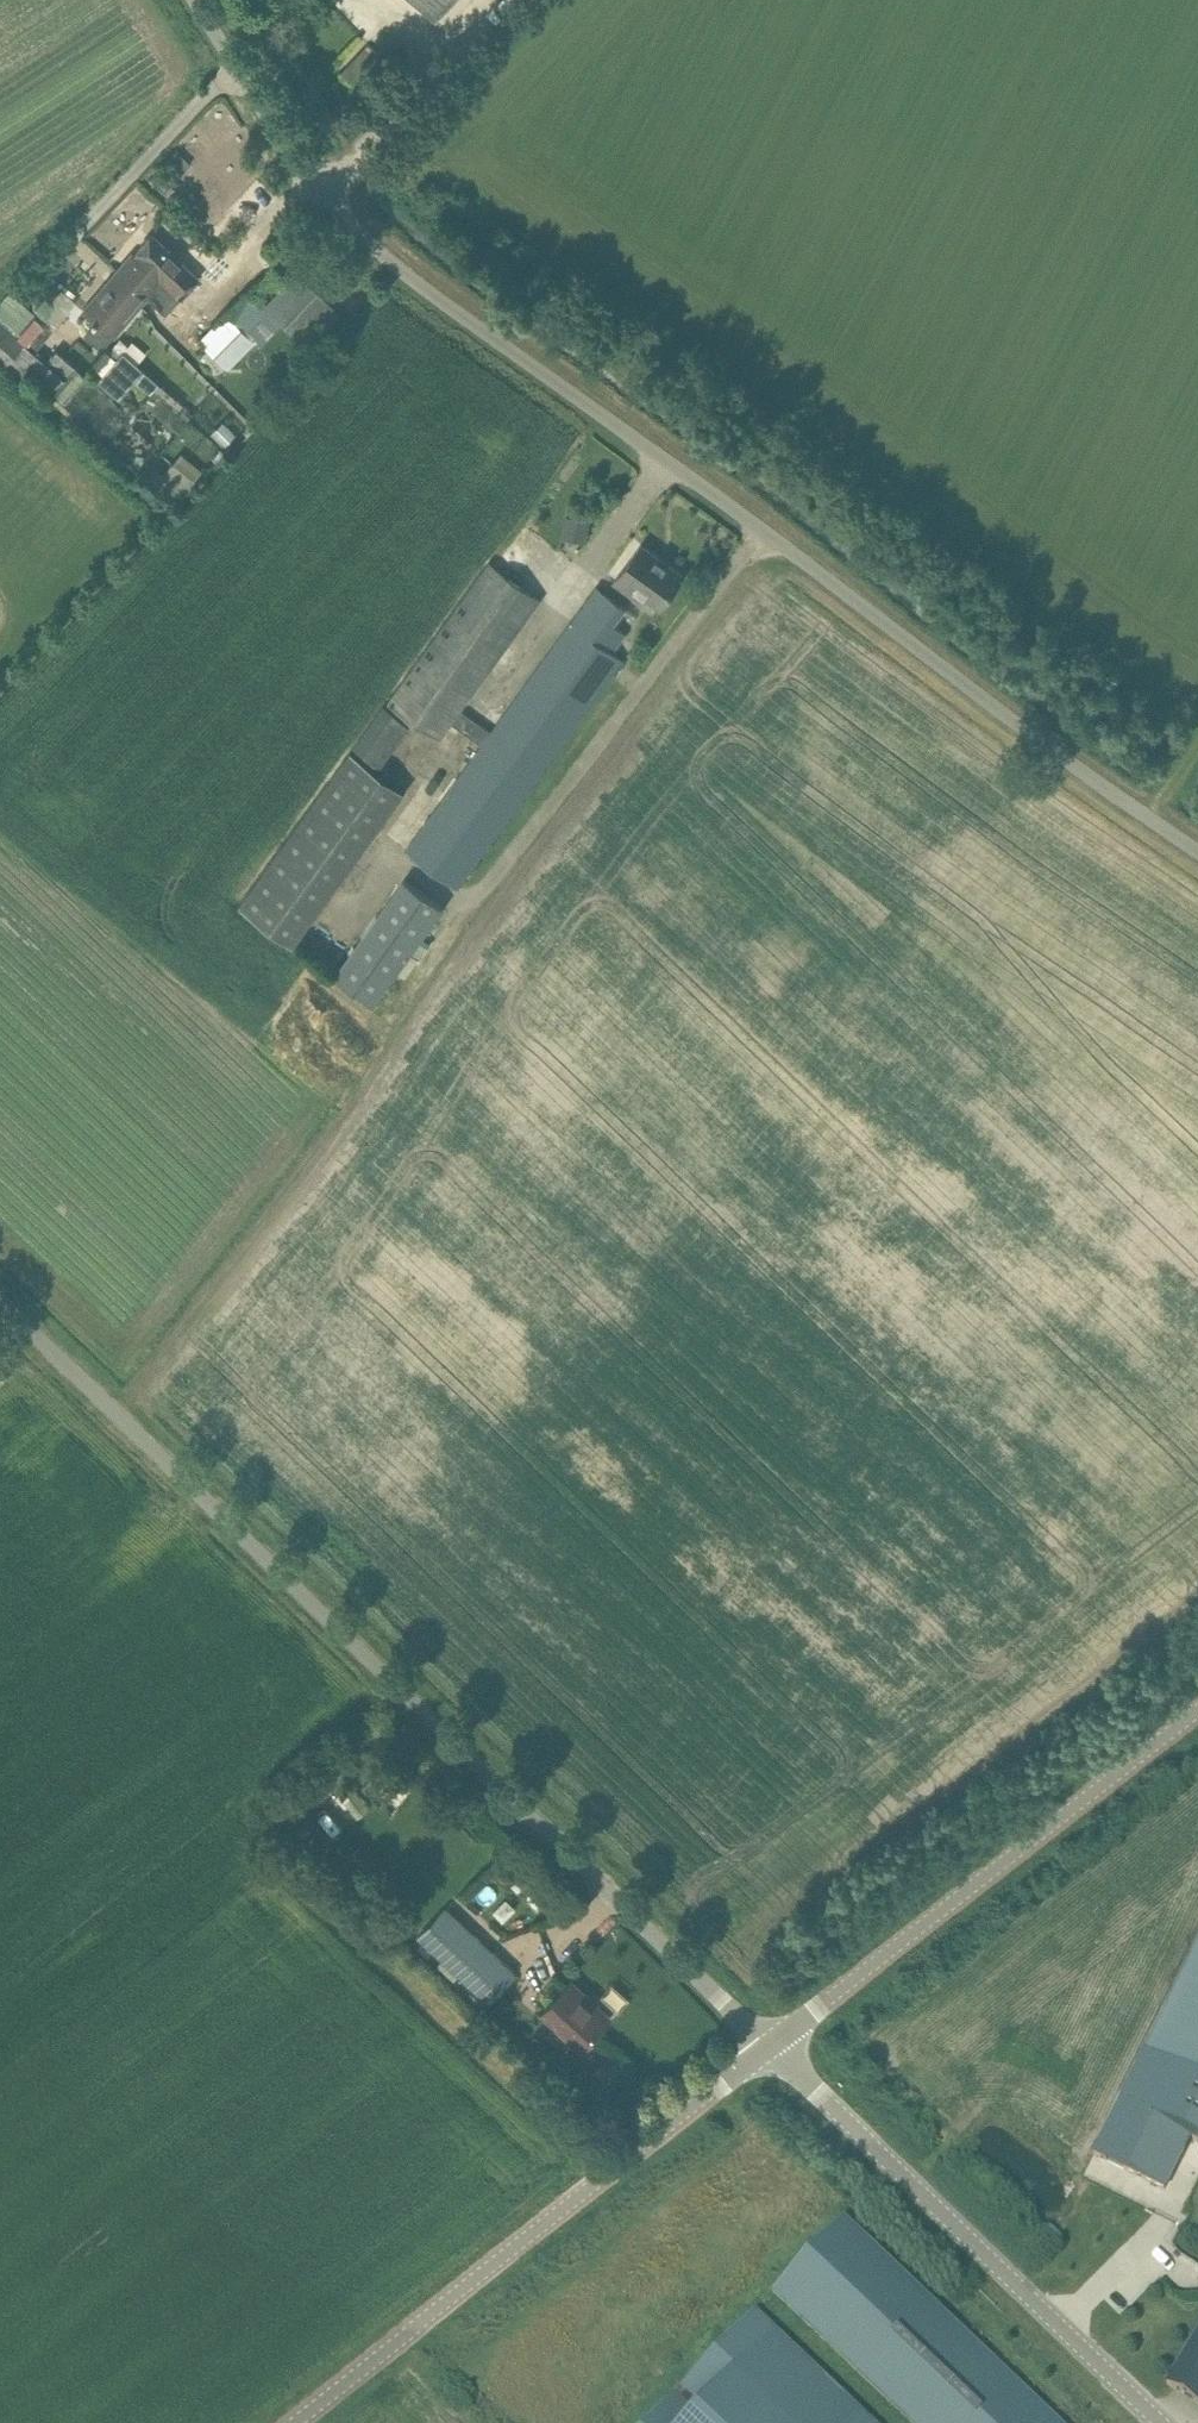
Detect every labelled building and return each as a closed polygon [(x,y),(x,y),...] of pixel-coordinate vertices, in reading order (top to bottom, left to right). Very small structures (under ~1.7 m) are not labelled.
[(435,17),(451,0),(417,0),(435,17)] [(147,296),(165,313),(197,278),(151,234),(134,254),(133,253),(118,270),(147,296)] [(147,296),(118,270),(84,310),(92,318),(79,333),(99,350),(147,296)] [(227,369),(254,340),(260,346),(274,333),(287,346),(295,337),(305,346),(337,308),(293,272),(263,307),(247,292),(199,341),(227,369)] [(44,398),(74,365),(56,349),(48,358),(35,346),(76,301),(49,277),(31,297),(33,310),(10,289),(0,300),(0,360),(44,398)] [(119,338),(107,351),(116,358),(122,350),(127,345),(119,338)] [(116,358),(114,360),(135,379),(136,379),(150,392),(153,389),(156,391),(158,388),(161,385),(122,350),(116,358)] [(235,434),(223,422),(210,434),(224,445),(235,434)] [(561,538),(588,540),(589,517),(562,515),(561,538)] [(661,607),(684,574),(642,543),(614,582),(627,591),(631,585),(661,607)] [(452,722),(483,744),(492,732),(460,710),(541,599),(490,562),(390,701),(441,737),(452,722)] [(492,732),(483,744),(407,850),(457,887),(623,658),(613,651),(626,633),(613,624),(625,607),(605,592),(580,627),(572,622),(492,732)] [(378,764),(403,719),(376,704),(351,749),(378,764)] [(406,791),(350,751),(239,904),(294,946),(406,791)] [(402,880),(334,975),(374,1004),(443,908),(402,880)] [(331,1791),(324,1781),(302,1799),(309,1808),(332,1791),(331,1791)] [(446,1908),(430,1925),(420,1936),(489,2001),(515,1973),(446,1908)] [(1095,2151),(1166,2186),(1191,2136),(1197,2140),(1197,1945),(1146,2050),(1095,2151)] [(588,1996),(572,1981),(544,2011),(582,2047),(607,2020),(585,2000),(588,1996)] [(844,2217),(773,2292),(911,2422),(1064,2422),(844,2217)] [(649,2422),(875,2422),(756,2310),(683,2387),(676,2395),(649,2422)] [(1167,2382),(1197,2401),(1197,2332),(1167,2382)]
